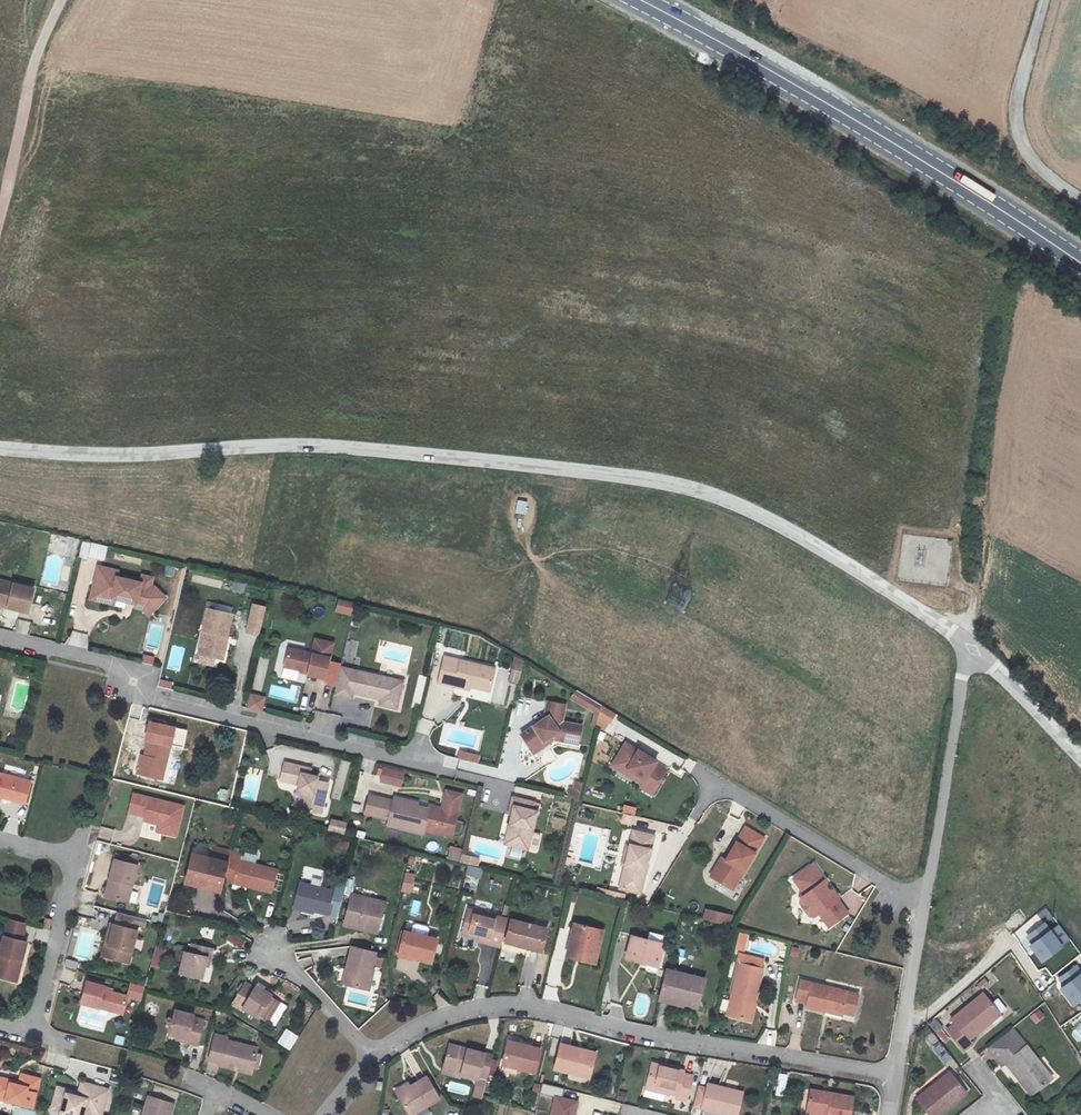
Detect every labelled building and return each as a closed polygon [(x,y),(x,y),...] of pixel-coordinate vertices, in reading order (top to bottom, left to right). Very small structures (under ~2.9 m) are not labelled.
[(518,500),(515,513),(526,515),(528,502),(518,500)] [(102,563),(106,547),(83,542),(80,558),(102,563)] [(8,605),(29,610),(35,587),(0,578),(0,600),(9,602),(8,605)] [(141,623),(147,632),(161,624),(150,607),(147,606),(149,597),(138,595),(137,602),(113,597),(115,591),(94,586),(86,618),(107,624),(111,621),(111,618),(132,624),(133,621),(141,623)] [(353,616),(355,603),(338,599),(335,613),(353,616)] [(261,633),(267,607),(255,604),(249,631),(261,633)] [(199,652),(220,657),(226,634),(229,635),(234,613),(208,607),(203,629),(204,630),(199,652)] [(20,614),(3,610),(0,623),(0,625),(16,629),(20,614)] [(141,636),(147,632),(141,623),(133,621),(132,624),(111,618),(111,621),(110,624),(138,631),(141,636)] [(30,634),(31,621),(19,620),(18,633),(30,634)] [(86,648),(89,635),(73,631),(69,644),(86,648)] [(223,658),(229,635),(226,634),(220,657),(223,658)] [(326,677),(331,657),(334,642),(316,638),(313,652),(289,647),(285,665),(309,671),(308,673),(326,677)] [(153,665),(154,657),(143,655),(141,663),(153,665)] [(456,683),(471,686),(491,691),(496,667),(445,655),(439,682),(456,686),(456,683)] [(343,660),(331,657),(326,677),(338,680),(343,660)] [(523,664),(515,662),(511,677),(520,679),(523,664)] [(381,698),(399,702),(404,680),(342,666),(334,697),(351,701),(353,692),(381,698)] [(263,713),(266,697),(249,693),(246,710),(263,713)] [(602,705),(588,696),(583,704),(600,715),(602,705)] [(398,708),(399,702),(381,698),(380,704),(398,708)] [(532,748),(549,737),(579,743),(582,725),(562,721),(566,704),(549,701),(546,717),(522,733),(532,748)] [(615,713),(602,705),(599,717),(609,724),(615,713)] [(331,714),(328,726),(338,729),(341,716),(331,714)] [(609,724),(599,717),(597,725),(605,730),(609,724)] [(422,719),(420,729),(424,730),(425,726),(430,728),(432,722),(422,719)] [(149,738),(145,754),(144,760),(141,759),(137,772),(163,778),(171,743),(164,741),(166,732),(148,728),(146,737),(149,738)] [(549,737),(532,748),(535,752),(550,741),(549,737)] [(627,743),(616,761),(646,779),(643,784),(641,786),(653,794),(667,770),(656,764),(657,761),(627,743)] [(479,764),(481,755),(460,750),(458,759),(479,764)] [(309,784),(305,809),(324,812),(328,791),(316,788),(317,783),(319,773),(311,772),(312,766),(286,761),(282,779),(302,783),(309,784)] [(646,779),(616,761),(613,766),(643,784),(646,779)] [(378,784),(402,787),(404,771),(380,768),(378,784)] [(3,799),(27,805),(33,782),(0,773),(0,798),(3,799)] [(370,808),(369,812),(389,817),(388,823),(423,832),(427,817),(453,823),(464,782),(449,778),(444,796),(432,793),(429,807),(418,804),(404,801),(405,798),(395,795),(394,799),(369,794),(366,807),(370,808)] [(580,799),(583,782),(572,780),(569,797),(580,799)] [(309,784),(302,783),(298,807),(305,809),(309,784)] [(184,807),(134,795),(130,813),(148,818),(147,822),(167,826),(166,834),(177,836),(184,807)] [(513,823),(508,843),(528,848),(537,810),(533,809),(535,801),(513,796),(509,813),(512,814),(510,823),(513,823)] [(330,820),(328,832),(345,834),(347,822),(330,820)] [(724,858),(712,877),(732,889),(764,838),(745,827),(726,859),(724,858)] [(630,843),(651,849),(654,835),(633,830),(630,843)] [(641,880),(643,881),(651,849),(630,843),(620,886),(638,891),(641,880)] [(451,847),(449,857),(461,860),(463,853),(463,850),(451,847)] [(231,860),(226,879),(232,881),(231,885),(271,895),(277,868),(255,862),(243,859),(240,858),(242,853),(233,851),(231,860)] [(245,851),(243,859),(255,862),(257,855),(245,851)] [(226,879),(231,860),(198,852),(190,885),(204,889),(205,886),(223,891),(226,879)] [(479,857),(463,853),(461,860),(470,862),(477,864),(479,857)] [(139,868),(141,860),(119,854),(116,862),(139,868)] [(712,877),(724,858),(722,857),(710,876),(712,877)] [(139,868),(116,862),(107,899),(129,905),(139,868)] [(838,899),(833,891),(828,890),(827,891),(824,887),(825,886),(826,882),(813,864),(793,878),(804,895),(800,897),(799,903),(808,915),(814,916),(819,913),(829,927),(847,914),(837,900),(838,899)] [(468,866),(466,876),(481,879),(483,869),(468,866)] [(411,894),(415,874),(404,872),(400,892),(411,894)] [(330,916),(336,889),(302,881),(295,909),(314,915),(314,912),(330,916)] [(626,893),(607,889),(606,895),(624,899),(626,893)] [(337,922),(363,928),(365,925),(379,928),(386,901),(345,891),(337,922)] [(469,907),(463,931),(481,936),(480,940),(501,945),(508,917),(469,907)] [(737,915),(708,908),(705,918),(731,925),(737,915)] [(109,960),(130,965),(138,933),(133,932),(137,920),(119,915),(116,927),(115,927),(111,940),(114,941),(109,960)] [(542,954),(549,927),(513,918),(508,941),(524,944),(523,949),(542,954)] [(53,921),(47,919),(45,928),(51,930),(53,921)] [(10,920),(5,938),(23,943),(27,925),(10,920)] [(147,922),(137,920),(133,932),(138,933),(139,928),(145,929),(147,922)] [(604,928),(576,922),(568,953),(580,956),(581,951),(598,955),(604,928)] [(1058,926),(1051,932),(1045,924),(1027,937),(1033,945),(1030,947),(1042,962),(1063,947),(1061,945),(1069,940),(1058,926)] [(104,959),(109,960),(114,941),(111,940),(115,927),(112,926),(104,959)] [(244,944),(249,937),(231,926),(227,934),(244,944)] [(433,960),(438,938),(406,930),(401,951),(433,960)] [(462,936),(480,940),(481,936),(463,931),(462,936)] [(746,952),(749,934),(739,933),(736,950),(746,952)] [(634,934),(629,955),(658,962),(663,942),(634,934)] [(5,938),(0,957),(0,979),(18,984),(28,944),(23,943),(5,938)] [(204,978),(206,966),(209,956),(213,957),(215,947),(194,942),(191,952),(187,951),(182,972),(204,978)] [(378,952),(354,946),(345,984),(369,990),(378,952)] [(156,947),(152,965),(162,968),(166,949),(156,947)] [(742,952),(740,961),(750,964),(752,955),(742,952)] [(77,969),(77,962),(67,961),(66,968),(77,969)] [(750,964),(740,961),(728,1014),(750,1019),(754,1001),(763,967),(750,964)] [(1059,979),(1064,987),(1061,989),(1075,1007),(1080,1002),(1080,972),(1076,966),(1059,979)] [(667,970),(662,993),(686,999),(685,1003),(698,1007),(705,979),(667,970)] [(805,1004),(824,1007),(825,1004),(842,1007),(855,1009),(858,987),(798,977),(794,998),(805,999),(805,1004)] [(128,998),(128,996),(127,996),(111,992),(112,989),(87,982),(81,1004),(123,1015),(128,998)] [(261,1018),(273,995),(256,985),(254,988),(246,983),(237,998),(246,1003),(243,1007),(261,1018)] [(128,996),(128,998),(140,1001),(144,988),(130,984),(127,996),(128,996)] [(686,999),(662,993),(660,999),(684,1006),(685,1003),(686,999)] [(972,1038),(985,1028),(982,1024),(998,1011),(985,993),(954,1016),(957,1021),(949,1027),(965,1048),(974,1041),(972,1038)] [(1039,1009),(1030,1016),(1035,1024),(1045,1016),(1039,1009)] [(187,1039),(186,1043),(197,1046),(204,1021),(193,1018),(194,1016),(176,1011),(170,1035),(176,1037),(187,1039)] [(1001,1015),(998,1011),(982,1024),(985,1028),(1001,1015)] [(1033,1093),(1050,1080),(1042,1069),(1047,1066),(1016,1024),(990,1045),(1004,1064),(1008,1061),(1033,1093)] [(276,1043),(290,1051),(299,1037),(286,1028),(276,1043)] [(249,1076),(251,1071),(254,1057),(256,1049),(227,1041),(228,1038),(216,1035),(209,1062),(219,1066),(219,1068),(249,1076)] [(507,1042),(501,1066),(533,1075),(539,1051),(507,1042)] [(449,1043),(444,1062),(462,1067),(461,1071),(460,1073),(478,1078),(479,1073),(488,1076),(493,1053),(449,1043)] [(586,1083),(592,1062),(573,1057),(575,1051),(559,1047),(552,1073),(586,1083)] [(593,1056),(575,1051),(573,1057),(592,1062),(593,1056)] [(254,1057),(251,1071),(255,1073),(259,1059),(254,1057)] [(462,1067),(444,1062),(444,1066),(461,1071),(462,1067)] [(650,1064),(644,1086),(675,1094),(674,1099),(685,1102),(692,1076),(680,1073),(681,1071),(650,1064)] [(1042,1069),(1050,1080),(1055,1076),(1047,1066),(1042,1069)] [(955,1099),(953,1096),(964,1087),(951,1071),(918,1098),(932,1114),(936,1114),(955,1099)] [(14,1084),(0,1080),(0,1099),(9,1102),(13,1087),(36,1093),(40,1079),(16,1073),(14,1084)] [(786,1097),(786,1074),(777,1074),(776,1097),(786,1097)] [(411,1086),(399,1094),(412,1114),(413,1114),(441,1098),(427,1076),(411,1086)] [(380,1089),(381,1081),(374,1080),(373,1088),(380,1089)] [(399,1094),(411,1086),(409,1083),(397,1090),(399,1094)] [(89,1112),(102,1114),(108,1092),(82,1085),(78,1098),(67,1095),(68,1092),(58,1089),(55,1100),(64,1103),(62,1113),(71,1114),(88,1114),(89,1112)] [(563,1097),(565,1089),(543,1085),(542,1093),(563,1097)] [(643,1091),(674,1099),(675,1094),(644,1086),(643,1091)] [(953,1096),(955,1099),(966,1091),(964,1087),(953,1096)] [(850,1097),(829,1093),(829,1098),(824,1097),(825,1093),(807,1090),(804,1112),(825,1114),(848,1114),(850,1097)] [(705,1092),(701,1113),(710,1114),(736,1114),(740,1094),(723,1091),(722,1096),(705,1092)] [(174,1103),(149,1095),(143,1114),(171,1114),(174,1103)] [(550,1098),(546,1114),(572,1114),(575,1103),(550,1098)] [(52,1110),(62,1113),(64,1103),(55,1100),(52,1110)]
